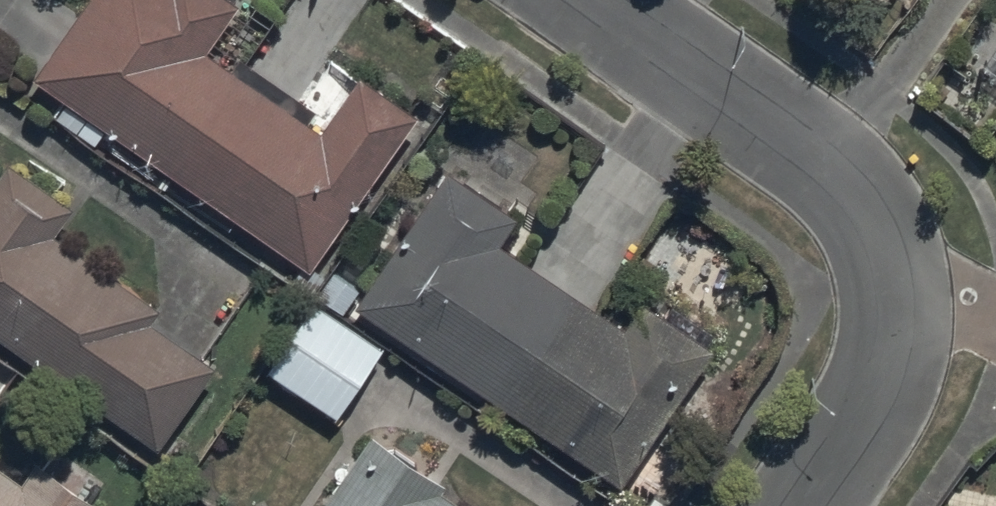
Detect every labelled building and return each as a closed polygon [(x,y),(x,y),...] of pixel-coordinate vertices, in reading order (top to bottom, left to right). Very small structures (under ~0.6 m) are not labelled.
[(33,79),(309,269),(412,118),(356,79),(316,137),(200,57),(236,4),(230,0),(87,0),(33,79)] [(979,68),(995,81),(995,44),(979,68)] [(158,452),(217,369),(151,322),(158,312),(55,238),(73,213),(9,166),(0,179),(0,338),(158,452)] [(445,184),(352,321),(616,501),(709,365),(635,314),(616,342),(493,258),(512,230),(445,184)] [(310,301),(265,367),(337,416),(382,350),(310,301)] [(319,505),(456,505),(440,495),(444,490),(369,436),(319,505)] [(35,464),(20,484),(0,469),(0,505),(91,505),(35,464)]
